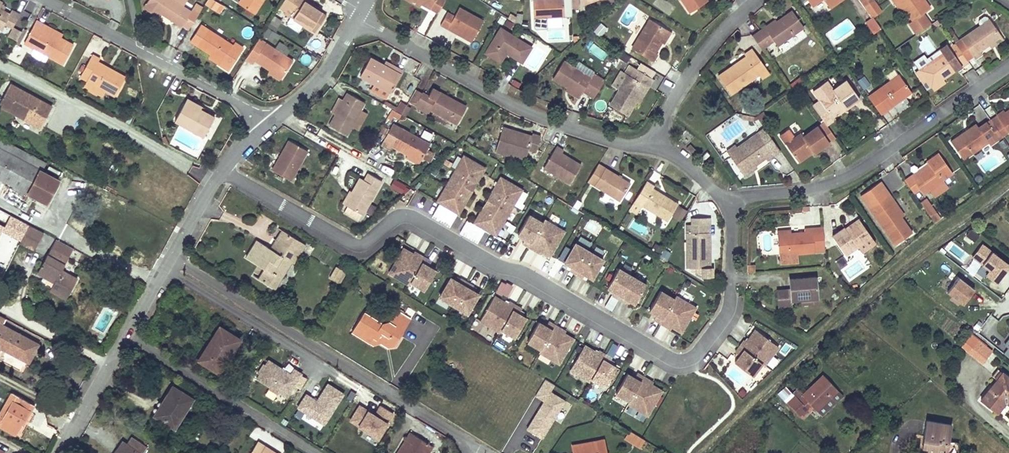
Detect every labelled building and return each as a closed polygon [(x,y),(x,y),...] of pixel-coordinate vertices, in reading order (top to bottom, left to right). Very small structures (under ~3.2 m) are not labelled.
[(191,3),(186,10),(179,5),(182,0),(143,0),(139,7),(148,13),(151,8),(155,11),(179,26),(180,25),(186,29),(200,8),(191,3)] [(217,4),(211,0),(205,0),(203,3),(213,10),(217,4)] [(235,5),(251,15),(261,0),(238,0),(235,5)] [(288,18),(298,24),(312,34),(324,17),(299,1),(300,0),(290,0),(283,11),(289,15),(288,18)] [(438,13),(446,0),(445,0),(414,0),(422,4),(438,13)] [(534,19),(565,17),(564,9),(564,0),(533,0),(534,19)] [(695,15),(712,3),(710,0),(684,0),(695,15)] [(816,8),(827,0),(834,9),(847,0),(811,0),(816,8)] [(877,4),(874,0),(863,0),(870,9),(877,4)] [(896,1),(903,12),(907,10),(900,0),(897,0),(896,1)] [(907,10),(917,23),(913,26),(919,34),(933,24),(927,16),(934,11),(926,0),(900,0),(907,10)] [(877,4),(870,9),(877,19),(878,20),(882,17),(879,13),(883,10),(878,3),(877,4)] [(440,26),(447,30),(449,27),(473,39),(483,21),(459,7),(454,16),(447,13),(440,26)] [(3,22),(9,26),(16,13),(8,9),(7,13),(0,9),(0,27),(3,22)] [(768,29),(755,38),(765,52),(777,43),(780,48),(807,29),(795,13),(779,24),(769,31),(768,29)] [(500,18),(496,24),(502,28),(506,21),(500,18)] [(985,27),(994,21),(992,18),(989,18),(984,21),(983,24),(985,27)] [(877,19),(870,24),(878,35),(885,31),(878,20),(877,19)] [(58,37),(41,28),(43,25),(33,20),(22,42),(32,47),(44,54),(46,55),(60,62),(70,43),(58,37)] [(973,61),(978,57),(980,59),(988,54),(986,51),(994,45),(1006,36),(994,20),(994,21),(985,27),(967,40),(963,43),(960,45),(961,46),(964,49),(973,61)] [(600,36),(608,29),(601,22),(593,29),(600,36)] [(778,22),(768,29),(769,31),(779,24),(778,22)] [(195,45),(209,54),(220,61),(218,64),(224,68),(232,57),(238,47),(232,43),(231,44),(200,24),(190,39),(197,43),(195,45)] [(656,57),(662,47),(669,35),(651,24),(634,53),(655,65),(658,58),(656,57)] [(933,24),(919,34),(920,36),(935,26),(933,24)] [(43,25),(41,28),(58,37),(59,33),(43,25)] [(19,31),(9,26),(6,32),(15,38),(19,31)] [(16,44),(23,29),(21,27),(19,31),(15,38),(13,42),(16,44)] [(274,33),(265,27),(261,34),(270,39),(272,36),(274,33)] [(449,27),(447,30),(471,43),(473,39),(449,27)] [(500,29),(487,52),(502,61),(506,55),(522,64),(532,48),(500,29)] [(548,40),(566,39),(565,29),(547,29),(548,40)] [(669,35),(662,47),(664,48),(671,36),(669,35)] [(1006,36),(994,45),(996,47),(1008,39),(1006,36)] [(257,38),(244,58),(251,63),(253,60),(268,70),(280,77),(291,60),(284,56),(276,50),(273,48),(257,38)] [(537,71),(551,48),(537,40),(523,63),(537,71)] [(277,42),(273,48),(276,50),(284,56),(289,49),(277,42)] [(4,58),(11,46),(7,43),(1,56),(4,58)] [(964,49),(961,46),(955,50),(967,66),(973,62),(973,61),(964,49)] [(44,54),(32,47),(29,52),(30,54),(41,61),(43,60),(46,55),(44,54)] [(739,69),(736,66),(722,76),(735,94),(762,75),(757,69),(765,65),(754,50),(746,56),(748,58),(750,61),(739,69)] [(955,50),(925,72),(937,88),(967,66),(955,50)] [(502,61),(487,52),(485,55),(500,64),(502,61)] [(93,63),(95,60),(97,57),(89,53),(77,76),(85,80),(93,84),(101,88),(112,94),(122,74),(107,66),(105,70),(93,63)] [(209,54),(208,57),(218,64),(220,61),(209,54)] [(748,58),(736,66),(739,69),(750,61),(748,58)] [(392,71),(382,65),(370,59),(360,77),(390,94),(402,72),(394,68),(392,71)] [(107,66),(95,60),(93,63),(105,70),(107,66)] [(383,62),(382,65),(392,71),(394,68),(383,62)] [(521,89),(530,71),(519,65),(510,83),(521,89)] [(765,65),(757,69),(762,75),(768,71),(765,65)] [(557,85),(572,94),(586,101),(588,97),(598,103),(608,85),(597,80),(595,83),(566,68),(557,85)] [(280,77),(268,70),(266,72),(279,80),(280,77)] [(629,120),(638,106),(647,90),(650,92),(655,84),(638,74),(632,70),(627,78),(630,80),(612,109),(629,120)] [(399,89),(412,95),(419,79),(407,73),(399,89)] [(887,117),(892,113),(917,96),(904,78),(880,95),(873,99),(887,117)] [(93,84),(85,80),(81,86),(91,92),(92,91),(98,94),(101,88),(93,84)] [(868,101),(854,82),(841,92),(835,83),(821,93),(828,103),(820,108),(831,122),(832,123),(834,126),(841,121),(840,120),(838,117),(851,108),(853,111),(868,101)] [(0,99),(0,107),(34,125),(40,113),(44,116),(49,107),(7,85),(0,99)] [(415,89),(408,102),(428,113),(429,111),(455,125),(464,110),(451,103),(453,101),(432,89),(428,96),(415,89)] [(647,90),(638,106),(641,108),(650,92),(647,90)] [(333,116),(327,126),(344,136),(351,124),(352,122),(358,111),(362,103),(345,94),(341,100),(335,112),(333,116)] [(586,101),(572,94),(570,96),(584,104),(586,101)] [(185,96),(182,101),(196,109),(197,106),(198,104),(185,96)] [(335,112),(341,100),(337,98),(329,113),(333,116),(335,112)] [(196,109),(182,101),(173,118),(202,134),(212,115),(197,106),(196,109)] [(399,115),(401,116),(405,107),(406,106),(401,103),(396,111),(395,113),(399,115)] [(395,113),(396,111),(384,104),(382,106),(390,110),(395,113)] [(390,110),(382,106),(381,105),(380,108),(385,111),(380,119),(384,121),(386,116),(387,115),(390,110)] [(405,107),(401,116),(405,118),(410,109),(405,107)] [(851,108),(838,117),(840,120),(853,111),(851,108)] [(1002,113),(1006,118),(1000,123),(1008,134),(1008,133),(1008,109),(1002,113)] [(390,110),(387,115),(387,116),(391,118),(396,121),(399,115),(395,113),(390,110)] [(364,115),(358,111),(352,122),(351,124),(357,127),(364,115)] [(38,127),(44,116),(40,113),(34,125),(38,127)] [(1005,137),(996,124),(993,120),(985,126),(982,122),(957,139),(969,157),(994,140),(996,142),(1005,137)] [(831,122),(825,127),(836,142),(842,138),(834,126),(832,123),(831,122)] [(999,122),(996,124),(1005,137),(1008,134),(1000,123),(999,122)] [(390,147),(405,155),(418,162),(420,158),(424,151),(425,149),(427,145),(390,125),(379,145),(388,150),(390,147)] [(788,137),(794,145),(804,159),(819,149),(821,152),(822,153),(836,142),(825,127),(810,137),(808,134),(803,127),(788,137)] [(494,151),(509,156),(510,154),(518,156),(520,148),(527,150),(535,152),(540,137),(531,134),(530,137),(501,128),(494,151)] [(747,152),(739,158),(751,175),(763,165),(773,158),(775,161),(781,156),(788,151),(786,148),(772,128),(765,133),(745,148),(747,152)] [(286,140),(270,169),(290,180),(305,151),(286,140)] [(690,143),(686,147),(691,153),(696,149),(690,143)] [(734,151),(739,158),(747,152),(745,148),(743,146),(734,151)] [(0,147),(0,177),(14,184),(17,186),(25,191),(46,202),(59,179),(43,170),(0,147)] [(510,154),(509,156),(524,161),(527,150),(520,148),(518,156),(510,154)] [(431,153),(425,149),(424,151),(420,158),(426,162),(431,153)] [(557,149),(546,170),(572,185),(582,167),(563,156),(565,153),(557,149)] [(819,149),(804,159),(806,162),(821,152),(819,149)] [(961,172),(946,152),(934,161),(923,168),(926,171),(919,176),(928,188),(931,193),(937,188),(943,196),(956,186),(951,179),(961,172)] [(464,154),(438,200),(459,212),(485,167),(464,154)] [(418,162),(405,155),(403,158),(416,165),(418,162)] [(763,165),(751,175),(753,177),(765,168),(763,165)] [(600,166),(590,183),(622,202),(632,185),(600,166)] [(351,192),(344,204),(362,215),(380,181),(366,173),(362,180),(358,178),(351,192)] [(502,176),(475,221),(496,234),(523,189),(502,176)] [(928,188),(919,176),(913,180),(922,192),(928,188)] [(396,187),(399,183),(390,178),(388,182),(396,187)] [(909,217),(900,204),(903,202),(889,183),(870,197),(904,244),(921,232),(909,217)] [(23,194),(25,191),(17,186),(14,184),(12,189),(23,194)] [(659,199),(661,197),(653,192),(646,188),(629,214),(637,219),(642,210),(669,226),(679,208),(664,198),(663,201),(659,199)] [(340,202),(344,204),(351,192),(348,190),(340,202)] [(903,202),(900,204),(909,217),(912,215),(903,202)] [(937,214),(942,221),(949,217),(944,210),(937,214)] [(523,242),(529,246),(543,222),(530,214),(518,233),(526,237),(523,242)] [(543,222),(529,246),(536,250),(537,247),(550,255),(565,230),(545,219),(543,222)] [(867,219),(854,228),(856,231),(869,221),(867,219)] [(506,220),(497,234),(506,239),(515,225),(506,220)] [(856,231),(854,228),(842,236),(855,254),(880,236),(869,221),(856,231)] [(44,233),(29,225),(20,243),(34,251),(44,233)] [(689,269),(704,268),(704,277),(714,277),(714,268),(712,268),(711,254),(708,254),(708,242),(711,242),(710,226),(687,227),(689,269)] [(277,252),(269,247),(257,240),(246,256),(265,268),(259,277),(274,286),(290,261),(293,262),(304,244),(280,229),(274,239),(282,244),(277,252)] [(795,235),(781,236),(783,257),(784,265),(802,264),(802,255),(828,253),(826,229),(808,231),(809,234),(795,235)] [(980,234),(972,229),(968,235),(975,240),(980,234)] [(610,235),(607,240),(620,247),(623,241),(610,235)] [(880,236),(867,246),(872,251),(884,242),(880,236)] [(274,239),(269,247),(277,252),(282,244),(274,239)] [(577,274),(579,270),(590,251),(576,243),(565,262),(573,266),(570,270),(577,274)] [(984,243),(973,256),(988,269),(985,272),(996,281),(1008,265),(1008,263),(993,249),(992,250),(984,243)] [(410,280),(425,256),(418,252),(417,254),(404,246),(389,271),(409,283),(410,280)] [(49,247),(36,271),(42,274),(53,280),(49,287),(49,288),(66,297),(76,277),(60,269),(67,256),(49,247)] [(584,278),(586,274),(593,278),(604,259),(590,251),(579,270),(577,274),(584,278)] [(431,260),(425,256),(410,280),(424,288),(436,269),(428,265),(431,260)] [(336,266),(330,277),(336,280),(342,269),(336,266)] [(620,299),(622,296),(633,277),(619,269),(608,287),(616,292),(613,295),(620,299)] [(53,280),(42,274),(41,277),(43,284),(49,287),(53,280)] [(451,276),(440,295),(454,303),(467,281),(460,277),(458,280),(451,276)] [(627,303),(629,300),(636,304),(647,285),(633,277),(622,296),(620,299),(627,303)] [(959,277),(948,292),(964,304),(975,289),(959,277)] [(796,302),(806,301),(822,300),(820,278),(793,280),(795,290),(782,292),(783,308),(797,307),(796,302)] [(473,284),(467,281),(454,303),(467,311),(479,292),(471,288),(473,284)] [(655,319),(662,323),(676,299),(662,291),(651,310),(658,314),(655,319)] [(482,317),(502,329),(503,326),(516,304),(517,302),(511,298),(510,300),(496,292),(482,317)] [(668,327),(670,325),(683,332),(697,308),(684,300),(677,296),(676,299),(662,323),(668,327)] [(517,302),(503,326),(510,330),(517,334),(528,315),(521,311),(524,306),(517,302)] [(351,332),(369,343),(373,337),(376,338),(377,340),(377,341),(388,347),(395,345),(411,320),(396,311),(389,322),(381,324),(363,313),(351,332)] [(978,320),(973,327),(987,336),(997,318),(991,314),(984,324),(978,320)] [(10,330),(4,327),(8,319),(0,315),(0,347),(28,362),(36,344),(10,330)] [(535,345),(542,349),(556,325),(549,321),(547,326),(539,321),(528,340),(535,345)] [(210,344),(200,359),(216,369),(226,354),(229,356),(240,339),(219,325),(209,342),(210,344)] [(542,349),(540,352),(560,363),(575,338),(561,331),(563,329),(556,325),(555,327),(542,349)] [(764,363),(766,365),(780,347),(758,330),(748,342),(746,340),(742,346),(764,363)] [(976,343),(970,338),(964,345),(970,349),(976,343)] [(992,352),(978,340),(976,343),(970,349),(968,352),(983,363),(992,352)] [(570,369),(590,381),(592,379),(606,355),(600,351),(598,353),(585,345),(570,369)] [(754,376),(764,363),(742,346),(737,352),(741,356),(736,362),(754,376)] [(606,355),(592,379),(606,387),(617,367),(610,363),(613,358),(606,355)] [(285,397),(300,374),(293,369),(290,375),(267,361),(256,379),(269,387),(268,388),(277,394),(278,392),(285,397)] [(1005,401),(1008,403),(1008,379),(999,372),(995,378),(996,380),(981,399),(996,411),(1003,404),(1001,402),(1004,399),(1005,401)] [(624,397),(631,401),(645,377),(638,374),(636,378),(628,374),(617,393),(624,397)] [(787,385),(778,393),(801,418),(812,407),(821,416),(845,394),(825,374),(805,392),(800,387),(794,392),(787,385)] [(631,401),(629,404),(649,416),(664,391),(650,383),(651,381),(645,377),(644,379),(631,401)] [(542,437),(565,400),(551,391),(555,384),(546,378),(536,395),(544,400),(527,428),(542,437)] [(327,418),(343,393),(327,383),(316,401),(305,394),(297,407),(314,418),(318,413),(327,418)] [(582,391),(573,385),(569,391),(578,397),(582,391)] [(163,399),(154,414),(174,427),(192,398),(174,386),(168,395),(170,396),(168,399),(163,399)] [(0,420),(0,426),(13,434),(23,417),(25,418),(33,406),(10,392),(6,399),(10,402),(0,420)] [(0,410),(0,420),(10,402),(6,399),(0,410)] [(358,405),(349,420),(377,437),(392,412),(380,405),(375,413),(374,415),(367,410),(358,405)] [(327,418),(318,413),(314,418),(324,424),(327,418)] [(350,428),(337,420),(331,431),(344,439),(350,428)] [(922,446),(926,447),(925,452),(946,452),(950,432),(950,430),(952,425),(926,420),(922,446)] [(396,452),(423,452),(429,444),(405,430),(401,437),(404,439),(396,452)] [(646,439),(630,430),(626,437),(642,447),(646,439)] [(130,437),(121,451),(120,452),(143,452),(146,449),(130,437)] [(391,452),(396,452),(404,439),(401,437),(391,452)] [(574,452),(603,452),(603,450),(607,450),(604,439),(573,445),(574,452)] [(959,441),(948,440),(946,452),(957,452),(959,441)] [(274,451),(258,441),(250,452),(273,452),(274,451)]
